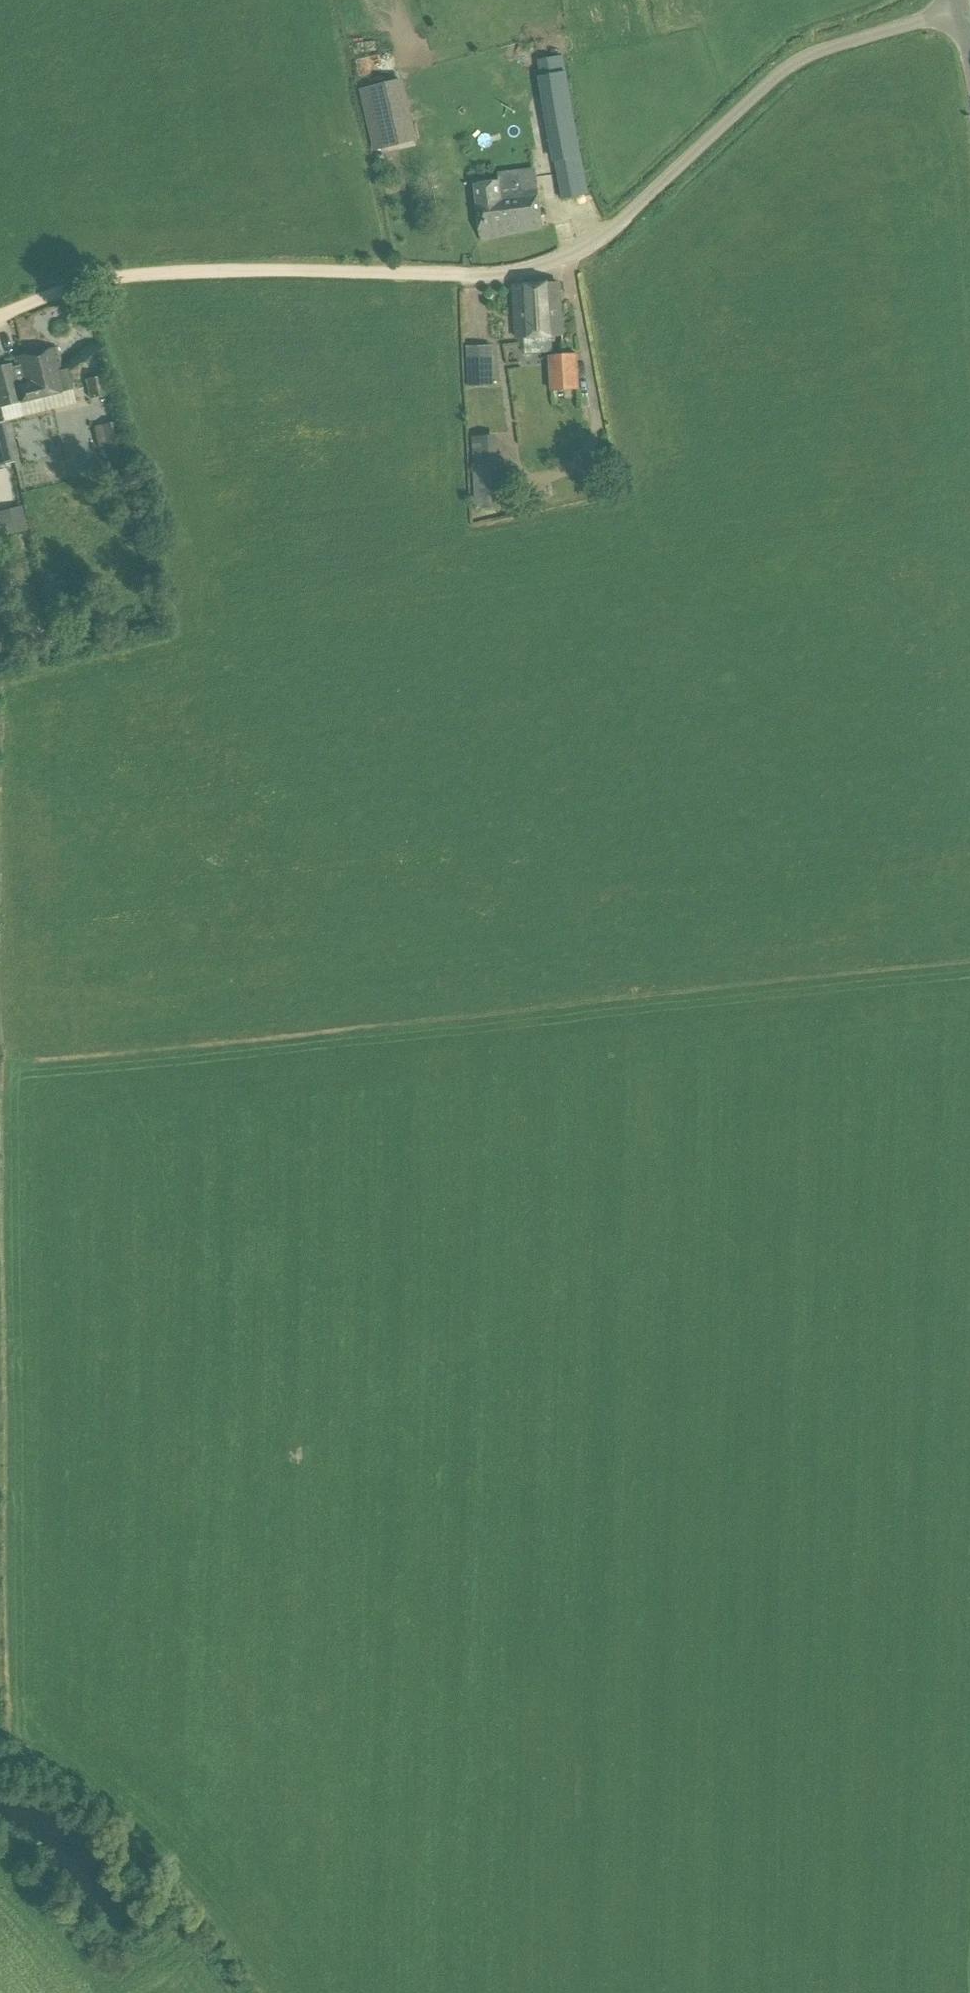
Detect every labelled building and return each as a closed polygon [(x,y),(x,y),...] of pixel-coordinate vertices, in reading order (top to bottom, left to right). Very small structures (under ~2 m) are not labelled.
[(537,62),(563,198),(589,194),(563,57),(537,62)] [(372,106),(385,144),(431,128),(423,104),(397,113),(392,99),(372,106)] [(536,121),(517,125),(528,180),(546,176),(536,121)] [(475,185),(482,239),(542,228),(537,185),(501,189),(500,182),(475,185)] [(515,286),(518,337),(564,334),(560,283),(515,286)] [(14,368),(24,402),(72,389),(68,370),(63,371),(57,347),(15,357),(17,368),(14,368)] [(549,356),(551,390),(579,388),(577,355),(549,356)] [(14,368),(11,369),(10,364),(0,366),(0,408),(0,409),(24,402),(14,368)] [(103,375),(86,379),(90,399),(108,395),(103,375)] [(102,424),(112,465),(128,461),(119,421),(102,424)] [(0,423),(0,465),(14,462),(5,422),(0,423)] [(474,464),(476,509),(502,508),(500,463),(474,464)] [(21,512),(0,517),(0,525),(3,537),(26,531),(21,512)] [(10,652),(5,633),(0,634),(0,655),(10,652)]
